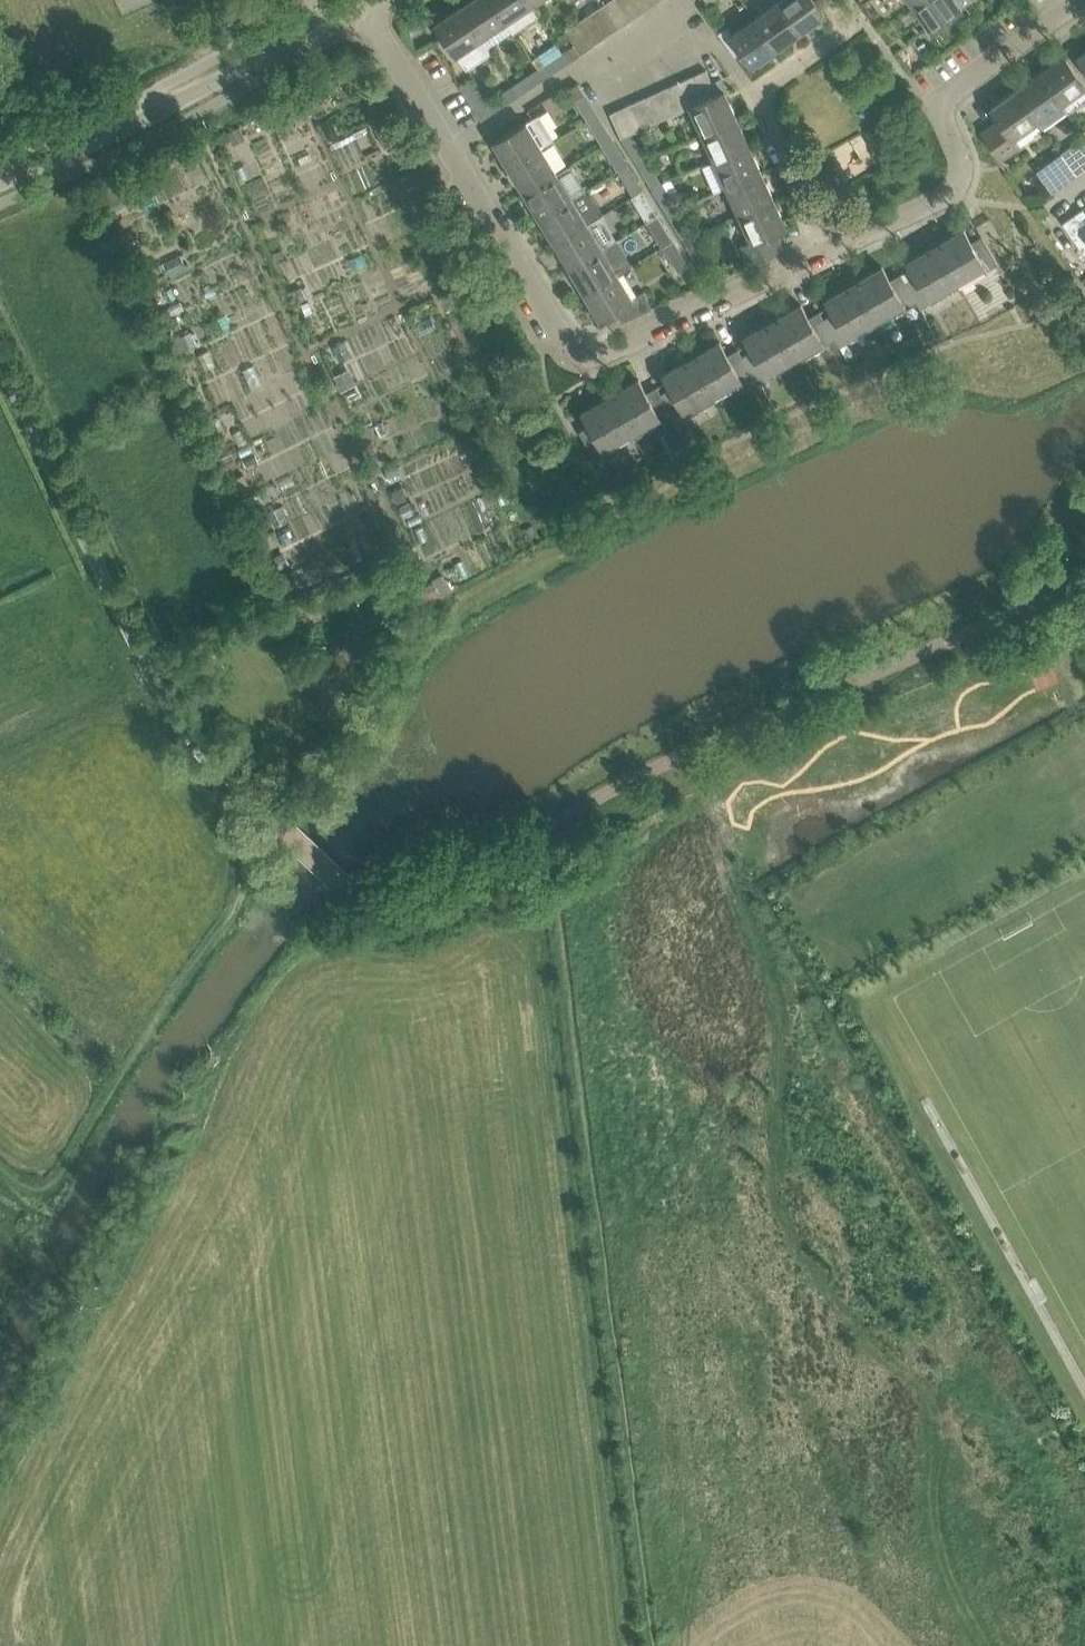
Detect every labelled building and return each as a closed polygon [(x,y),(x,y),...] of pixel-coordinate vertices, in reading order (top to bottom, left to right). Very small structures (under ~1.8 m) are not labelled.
[(492,0),(469,0),(460,6),(482,38),(506,21),(492,0)] [(506,21),(514,32),(537,16),(530,5),(526,0),(492,0),(506,21)] [(617,28),(631,19),(618,0),(610,0),(601,6),(617,28)] [(631,19),(642,12),(634,0),(618,0),(631,19)] [(656,3),(654,0),(634,0),(642,12),(656,3)] [(755,17),(777,48),(801,31),(779,0),(755,17)] [(801,31),(825,14),(815,0),(779,0),(801,31)] [(914,6),(931,30),(962,8),(962,7),(972,0),(922,0),(914,6)] [(482,38),(460,6),(435,23),(466,69),(491,52),(482,38)] [(601,6),(576,22),(592,45),(617,28),(601,6)] [(727,26),(718,32),(735,56),(742,51),(752,66),(777,48),(755,17),(732,33),(727,26)] [(569,34),(575,44),(581,53),(592,45),(576,22),(566,30),(569,34)] [(570,60),(581,53),(575,44),(564,51),(570,60)] [(544,64),(543,66),(548,74),(570,60),(564,51),(544,64)] [(1076,57),(1084,69),(1084,51),(1076,57)] [(1040,72),(1068,112),(1084,100),(1084,85),(1063,55),(1040,72)] [(361,66),(353,71),(360,85),(368,81),(361,66)] [(533,72),(518,82),(523,91),(545,77),(539,68),(533,72)] [(706,69),(694,75),(705,99),(717,93),(706,69)] [(1040,72),(1016,89),(1038,120),(1043,127),(1065,111),(1067,113),(1068,112),(1040,72)] [(694,75),(682,80),(693,104),(705,99),(694,75)] [(682,80),(670,86),(681,110),(689,106),(693,104),(682,80)] [(584,94),(578,83),(567,89),(573,101),(574,100),(584,94)] [(501,94),(491,100),(497,108),(519,93),(514,85),(501,94)] [(670,86),(658,91),(669,116),(681,110),(670,86)] [(999,119),(982,132),(1001,158),(1019,145),(1014,137),(1038,120),(1016,89),(991,107),(999,119)] [(737,117),(724,90),(717,93),(705,99),(693,104),(689,106),(702,133),(737,117)] [(658,91),(646,97),(657,121),(669,116),(658,91)] [(584,94),(574,100),(587,120),(597,114),(584,94)] [(646,97),(634,102),(645,127),(657,121),(646,97)] [(302,100),(286,107),(291,117),(307,110),(302,100)] [(634,102),(622,107),(633,132),(645,127),(634,102)] [(622,107),(610,113),(621,138),(631,133),(633,132),(622,107)] [(494,142),(509,167),(542,148),(541,147),(554,139),(539,114),(494,142)] [(597,114),(587,120),(602,146),(612,140),(597,114)] [(737,117),(702,133),(714,160),(749,145),(737,117)] [(228,131),(233,142),(244,137),(240,126),(228,131)] [(631,133),(621,138),(637,163),(646,158),(631,133)] [(1060,153),(1075,175),(1084,168),(1084,136),(1060,153)] [(612,140),(602,146),(617,171),(627,164),(612,140)] [(855,144),(837,152),(845,171),(863,163),(855,144)] [(749,145),(714,160),(726,187),(761,171),(749,145)] [(542,148),(509,167),(525,194),(570,165),(569,164),(556,172),(542,148)] [(1036,171),(1051,192),(1075,175),(1060,153),(1036,171)] [(403,154),(395,158),(399,168),(407,164),(403,154)] [(646,158),(637,163),(653,189),(661,183),(646,158)] [(627,164),(617,171),(632,196),(642,190),(627,164)] [(570,165),(525,194),(540,218),(572,198),(572,197),(585,189),(570,165)] [(761,171),(726,187),(739,213),(773,198),(761,171)] [(661,183),(653,189),(667,214),(677,208),(661,183)] [(658,215),(642,190),(632,196),(648,221),(658,215)] [(572,198),(540,218),(555,243),(598,217),(582,191),(572,197),(572,198)] [(119,197),(111,201),(115,209),(123,205),(119,197)] [(773,198),(739,213),(750,239),(741,243),(750,263),(783,248),(775,230),(786,225),(773,198)] [(677,208),(667,214),(683,239),(693,234),(677,208)] [(1062,223),(1084,255),(1084,211),(1083,208),(1062,223)] [(598,217),(555,243),(570,268),(602,248),(616,240),(601,215),(598,217)] [(658,215),(648,221),(663,246),(673,240),(658,215)] [(963,228),(937,244),(961,286),(987,270),(998,263),(985,241),(974,247),(963,228)] [(693,234),(683,239),(699,265),(709,259),(693,234)] [(673,240),(663,246),(679,272),(689,266),(673,240)] [(918,279),(908,285),(921,308),(931,302),(931,303),(961,286),(937,244),(907,261),(918,279)] [(602,248),(570,268),(585,293),(617,274),(602,248)] [(274,261),(276,260),(282,257),(280,250),(273,254),(271,254),(274,261)] [(882,266),(857,281),(881,323),(906,308),(906,307),(916,301),(920,308),(921,308),(908,285),(907,285),(903,278),(893,284),(882,266)] [(617,274),(585,293),(601,319),(633,299),(617,274)] [(881,323),(857,281),(826,299),(837,317),(826,324),(839,346),(840,346),(846,358),(853,354),(847,342),(850,340),(881,323)] [(292,292),(297,302),(305,298),(300,288),(292,292)] [(168,292),(157,298),(164,312),(175,306),(168,292)] [(839,346),(826,324),(822,316),(811,322),(800,304),(772,320),(796,362),(825,345),(828,343),(832,350),(839,346)] [(183,325),(178,314),(170,318),(174,329),(183,325)] [(755,355),(745,361),(754,376),(758,383),(769,377),(769,378),(796,362),(772,320),(745,336),(755,355)] [(719,341),(691,357),(715,399),(744,383),(743,382),(754,376),(745,361),(741,353),(730,359),(719,341)] [(674,392),(664,398),(673,414),(676,421),(687,415),(688,415),(715,399),(691,357),(663,373),(674,392)] [(352,384),(347,373),(335,379),(340,389),(352,384)] [(638,379),(610,395),(634,437),(663,420),(662,420),(673,414),(664,398),(660,391),(649,397),(638,379)] [(582,411),(589,424),(593,430),(582,436),(595,459),(606,452),(606,453),(634,437),(610,395),(582,411)] [(219,417),(210,421),(219,441),(228,437),(219,417)] [(593,430),(589,424),(579,430),(582,436),(593,430)] [(401,487),(392,491),(397,502),(406,498),(401,487)] [(478,496),(458,499),(464,534),(483,531),(478,496)] [(409,518),(420,513),(415,502),(404,507),(409,518)] [(280,507),(269,513),(275,526),(286,521),(280,507)] [(284,545),(290,541),(286,531),(279,535),(284,545)] [(267,560),(273,571),(287,564),(281,553),(267,560)] [(295,586),(290,576),(278,581),(283,592),(295,586)]
